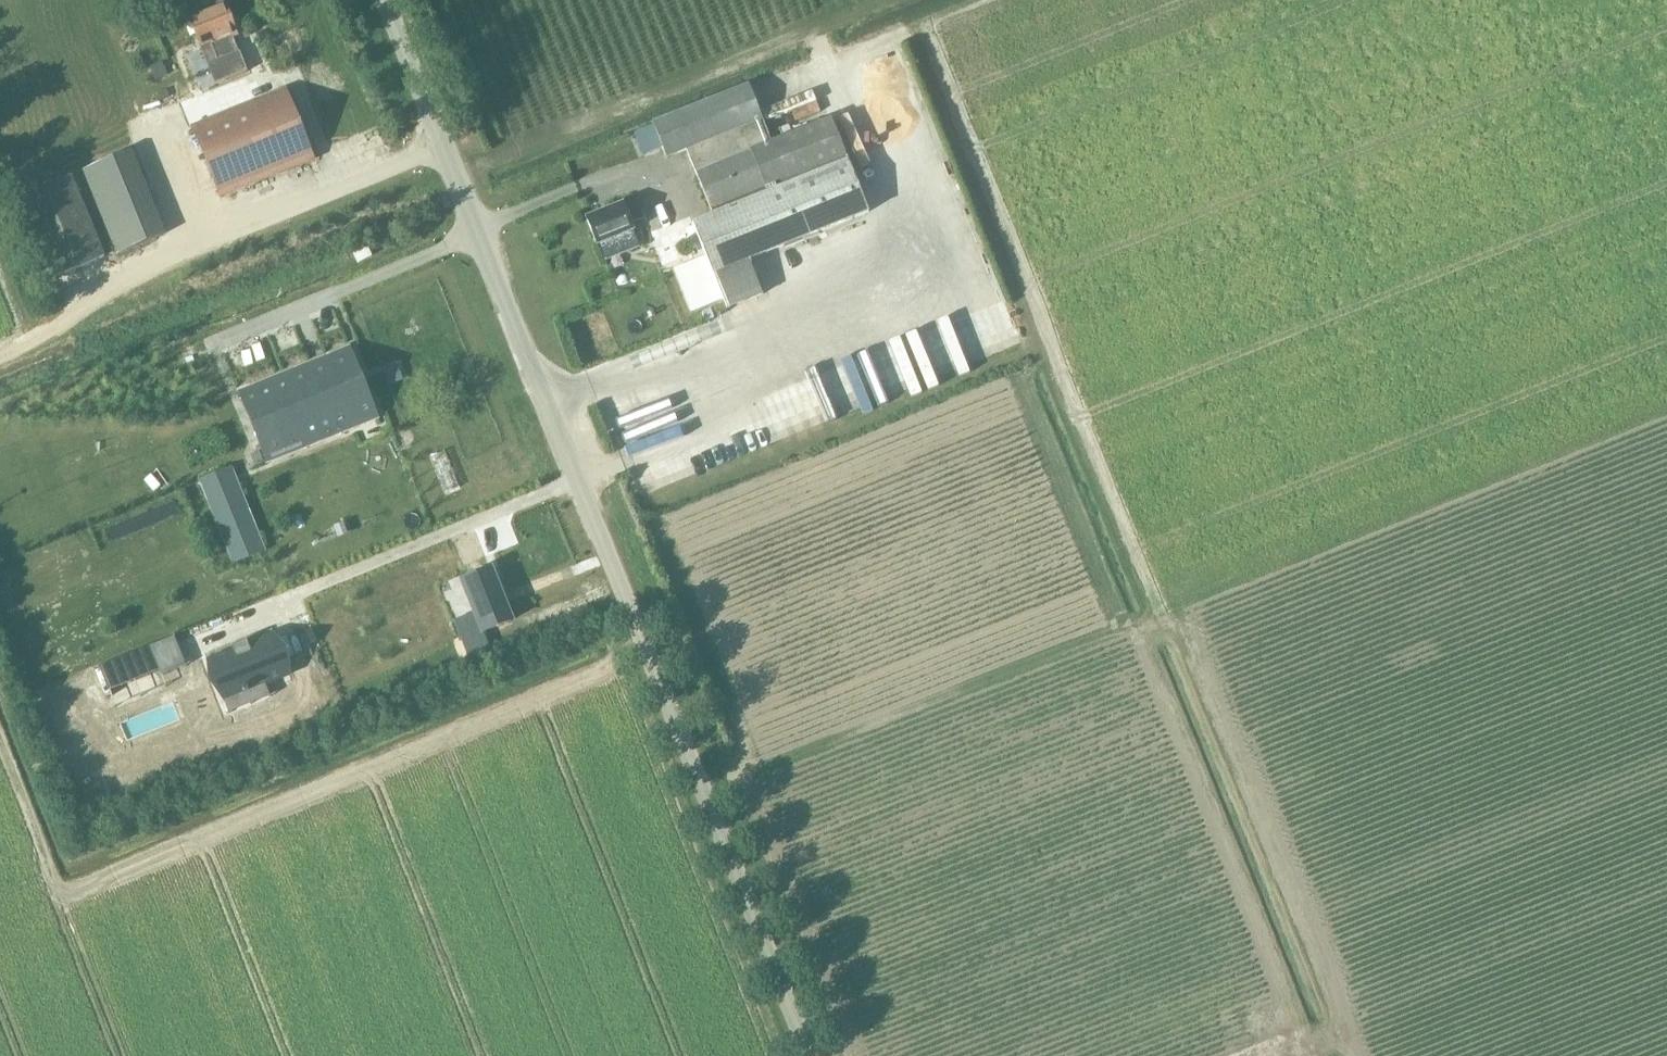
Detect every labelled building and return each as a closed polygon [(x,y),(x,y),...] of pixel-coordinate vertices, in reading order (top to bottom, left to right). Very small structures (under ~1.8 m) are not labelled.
[(201,1),(205,11),(188,18),(200,49),(211,45),(222,75),(234,70),(223,41),(237,36),(225,4),(223,0),(203,0),(201,1)] [(761,295),(748,261),(867,213),(830,119),(770,143),(747,86),(651,124),(665,159),(686,151),(711,215),(691,223),(725,310),(761,295)] [(220,198),(312,160),(284,90),(191,127),(220,198)] [(115,254),(165,234),(131,151),(81,171),(115,254)] [(69,176),(16,198),(49,279),(102,257),(69,176)] [(622,205),(585,220),(596,246),(633,232),(630,225),(643,220),(636,204),(623,206),(622,205)] [(356,263),(370,256),(365,247),(352,253),(356,263)] [(348,348),(237,393),(266,463),(376,418),(348,348)] [(656,446),(629,455),(633,469),(660,460),(656,446)] [(230,468),(199,480),(232,563),(263,551),(230,468)] [(489,565),(462,576),(482,627),(509,616),(489,565)] [(247,645),(226,653),(239,686),(257,679),(257,681),(256,681),(258,687),(262,685),(262,684),(299,669),(284,630),(262,639),(261,635),(246,641),(247,645)]
